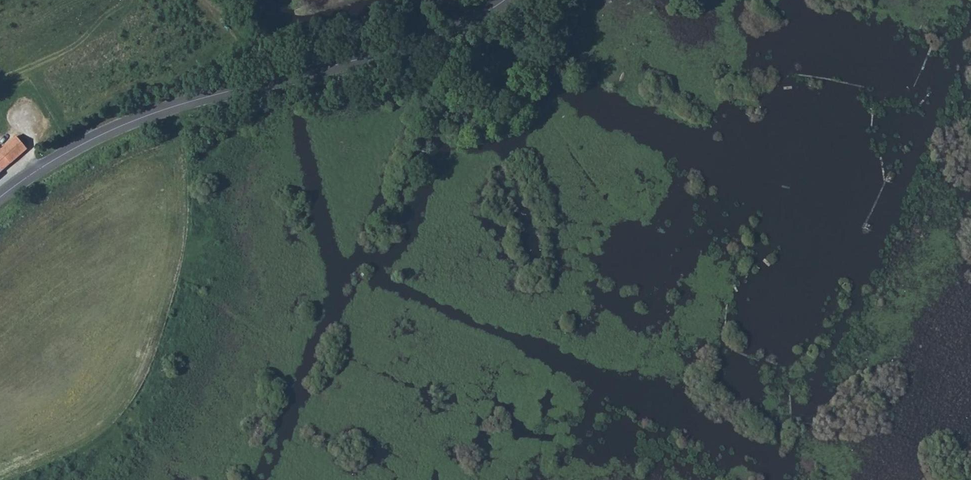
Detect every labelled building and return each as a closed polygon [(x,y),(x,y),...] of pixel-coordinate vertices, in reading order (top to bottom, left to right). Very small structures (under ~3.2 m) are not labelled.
[(43,142),(32,129),(24,135),(16,142),(26,155),(43,142)] [(26,155),(16,142),(0,154),(0,175),(26,155)]
